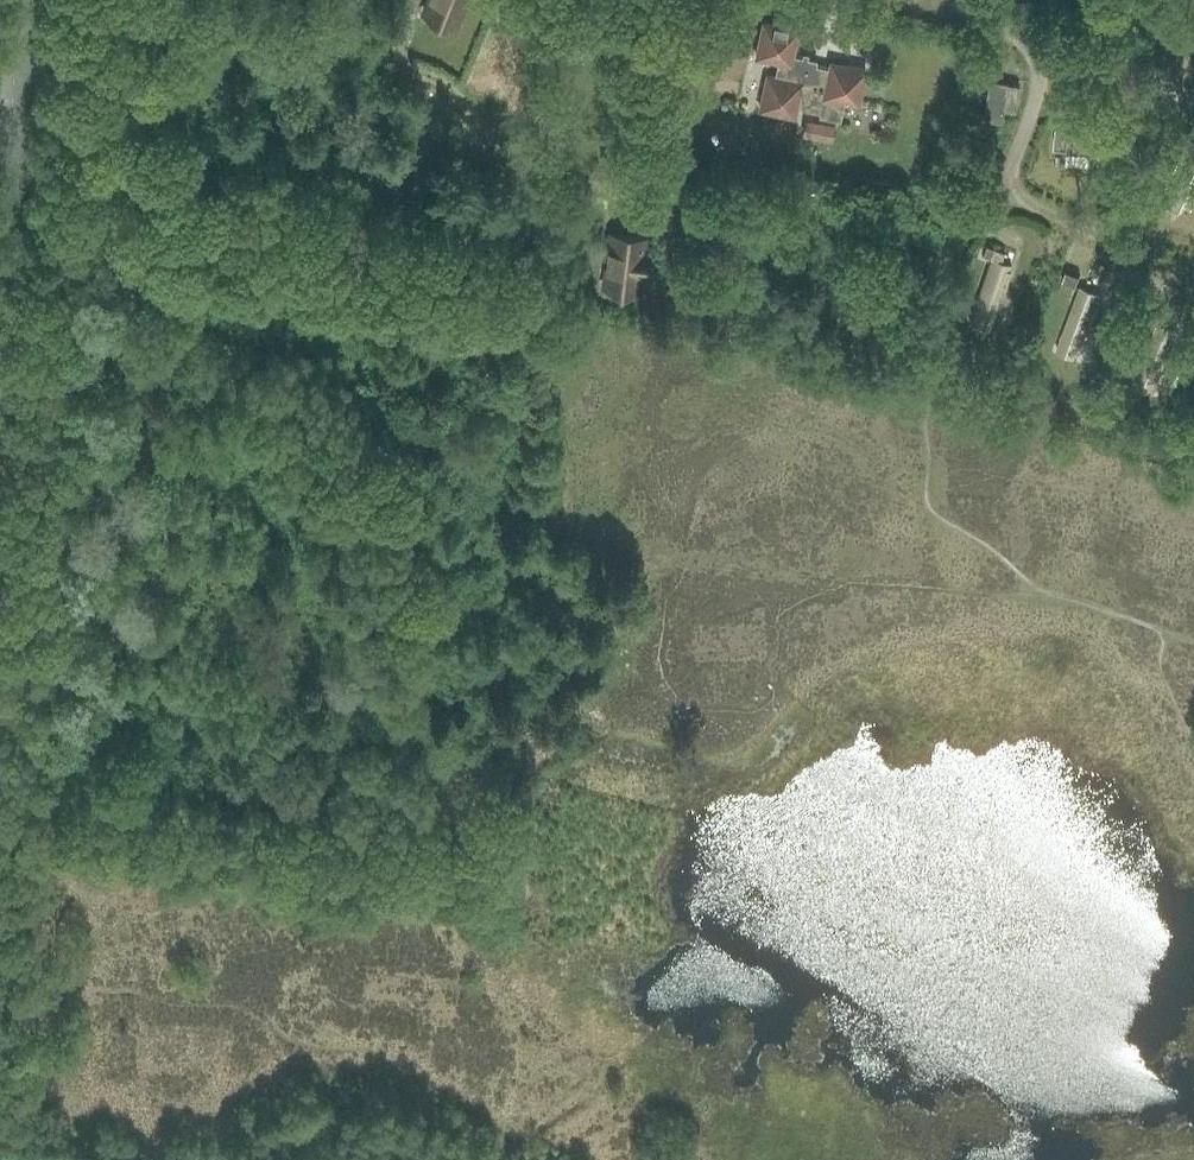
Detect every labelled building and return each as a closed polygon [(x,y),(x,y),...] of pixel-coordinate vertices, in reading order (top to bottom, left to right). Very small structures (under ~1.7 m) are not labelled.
[(455,27),(466,0),(430,0),(424,14),(455,27)] [(821,112),(820,116),(842,121),(846,102),(859,105),(866,70),(831,63),(829,68),(806,63),(808,58),(793,55),(799,30),(764,23),(756,58),(783,63),(780,77),(767,74),(759,110),(795,117),(797,108),(821,112)] [(1008,107),(1019,109),(1024,82),(995,77),(988,115),(1006,119),(1008,107)] [(803,135),(833,142),(836,125),(806,118),(803,135)] [(1068,151),(1094,153),(1094,151),(1113,153),(1115,133),(1057,128),(1055,147),(1068,149),(1068,151)] [(650,236),(607,231),(601,290),(643,294),(644,278),(648,279),(651,250),(648,249),(650,236)] [(1013,265),(993,258),(971,324),(990,331),(1013,265)] [(1061,342),(1080,349),(1088,327),(1089,328),(1099,300),(1098,299),(1100,294),(1081,287),(1061,342)] [(1166,363),(1177,335),(1176,335),(1178,330),(1159,322),(1138,376),(1134,387),(1153,394),(1157,384),(1165,363),(1166,363)]
